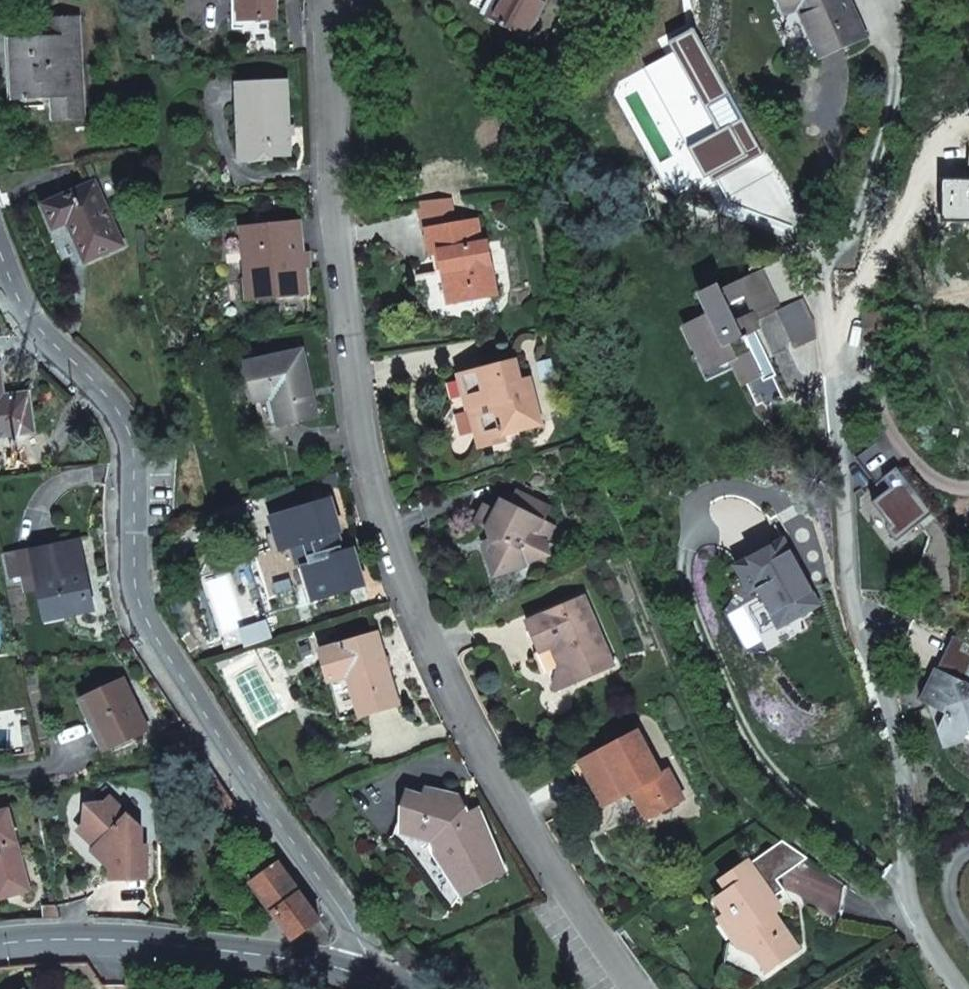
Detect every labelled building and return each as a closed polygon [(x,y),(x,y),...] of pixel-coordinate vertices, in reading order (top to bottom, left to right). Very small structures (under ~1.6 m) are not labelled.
[(243,19),(242,0),(232,0),(234,29),(243,29),(243,19)] [(243,19),(275,17),(275,0),(242,0),(243,19)] [(488,19),(525,37),(544,0),(498,0),(488,19)] [(848,0),(779,0),(784,13),(799,7),(821,55),(865,36),(848,0)] [(15,99),(53,98),(55,120),(81,119),(77,16),(50,17),(51,36),(4,38),(5,69),(13,69),(15,99)] [(671,55),(644,70),(706,182),(760,153),(691,28),(664,42),(671,55)] [(288,81),(238,82),(239,121),(244,121),(245,155),(290,153),(288,81)] [(93,184),(43,206),(53,227),(66,221),(85,261),(121,244),(93,184)] [(441,249),(444,267),(451,300),(496,291),(487,240),(481,241),(477,218),(428,227),(433,250),(441,249)] [(299,222),(241,228),(248,299),(306,293),(299,222)] [(436,268),(444,267),(441,249),(433,250),(436,268)] [(750,268),(752,274),(762,270),(759,264),(750,268)] [(721,289),(719,283),(699,293),(708,314),(685,325),(697,349),(709,344),(713,353),(719,368),(730,362),(741,386),(771,372),(765,358),(767,357),(755,332),(761,329),(757,321),(781,310),(762,270),(752,274),(721,289)] [(816,318),(806,296),(780,309),(781,310),(799,349),(819,339),(816,318)] [(709,344),(697,349),(701,359),(713,353),(709,344)] [(272,396),(279,424),(316,415),(300,350),(246,363),(255,400),(260,399),(272,396)] [(713,353),(701,359),(708,373),(719,368),(713,353)] [(501,426),(502,432),(540,422),(529,376),(520,378),(515,359),(458,373),(464,395),(469,393),(479,432),(501,426)] [(34,431),(29,392),(4,395),(0,370),(0,436),(34,431)] [(504,438),(502,432),(501,426),(479,432),(469,393),(464,395),(477,445),(504,438)] [(267,427),(279,424),(272,396),(260,399),(267,427)] [(877,439),(853,458),(882,494),(872,503),(892,527),(887,531),(896,541),(917,524),(923,531),(941,517),(877,439)] [(495,508),(486,526),(490,538),(481,541),(493,576),(528,564),(527,561),(551,553),(546,539),(549,538),(555,524),(544,518),(550,505),(517,488),(505,513),(495,508)] [(300,566),(311,601),(363,585),(353,550),(342,553),(336,533),(340,531),(330,499),(268,517),(278,550),(301,543),(308,564),(300,566)] [(780,627),(820,604),(783,540),(737,566),(751,590),(757,587),(780,627)] [(75,544),(34,552),(48,617),(89,609),(75,544)] [(567,665),(574,680),(613,663),(583,594),(525,619),(539,650),(557,642),(560,648),(553,651),(558,662),(567,665)] [(375,634),(320,650),(329,679),(347,673),(360,715),(396,704),(375,634)] [(556,688),(574,680),(567,665),(558,662),(553,651),(560,648),(557,642),(539,650),(556,688)] [(938,728),(946,747),(964,740),(966,735),(968,734),(968,682),(967,677),(960,680),(935,668),(920,701),(930,705),(938,728)] [(123,679),(83,700),(108,749),(148,728),(123,679)] [(620,784),(624,791),(631,788),(646,815),(683,796),(668,767),(660,772),(637,729),(571,764),(593,808),(604,802),(600,794),(620,784)] [(604,802),(624,791),(620,784),(600,794),(604,802)] [(475,832),(466,815),(457,798),(424,789),(422,796),(406,791),(400,811),(406,812),(400,832),(432,841),(459,894),(504,871),(482,829),(475,832)] [(85,823),(79,829),(97,847),(95,850),(111,866),(111,878),(147,878),(148,846),(142,846),(143,828),(111,797),(105,803),(85,803),(85,823)] [(8,810),(0,812),(0,897),(29,890),(8,810)] [(472,811),(466,815),(475,832),(482,829),(472,811)] [(920,812),(919,821),(930,822),(931,814),(920,812)] [(930,822),(919,821),(918,830),(929,831),(930,822)] [(171,828),(178,837),(184,833),(178,823),(171,828)] [(776,879),(807,857),(783,840),(750,862),(749,860),(721,879),(728,890),(716,898),(742,935),(754,953),(767,943),(779,961),(798,948),(773,913),(780,908),(773,897),(783,890),(776,879)] [(320,919),(277,863),(271,867),(266,861),(246,876),(293,938),(320,919)] [(754,953),(742,935),(734,940),(747,958),(754,953)] [(766,970),(779,961),(767,943),(754,953),(766,970)] [(168,978),(169,969),(154,967),(153,976),(168,978)]
